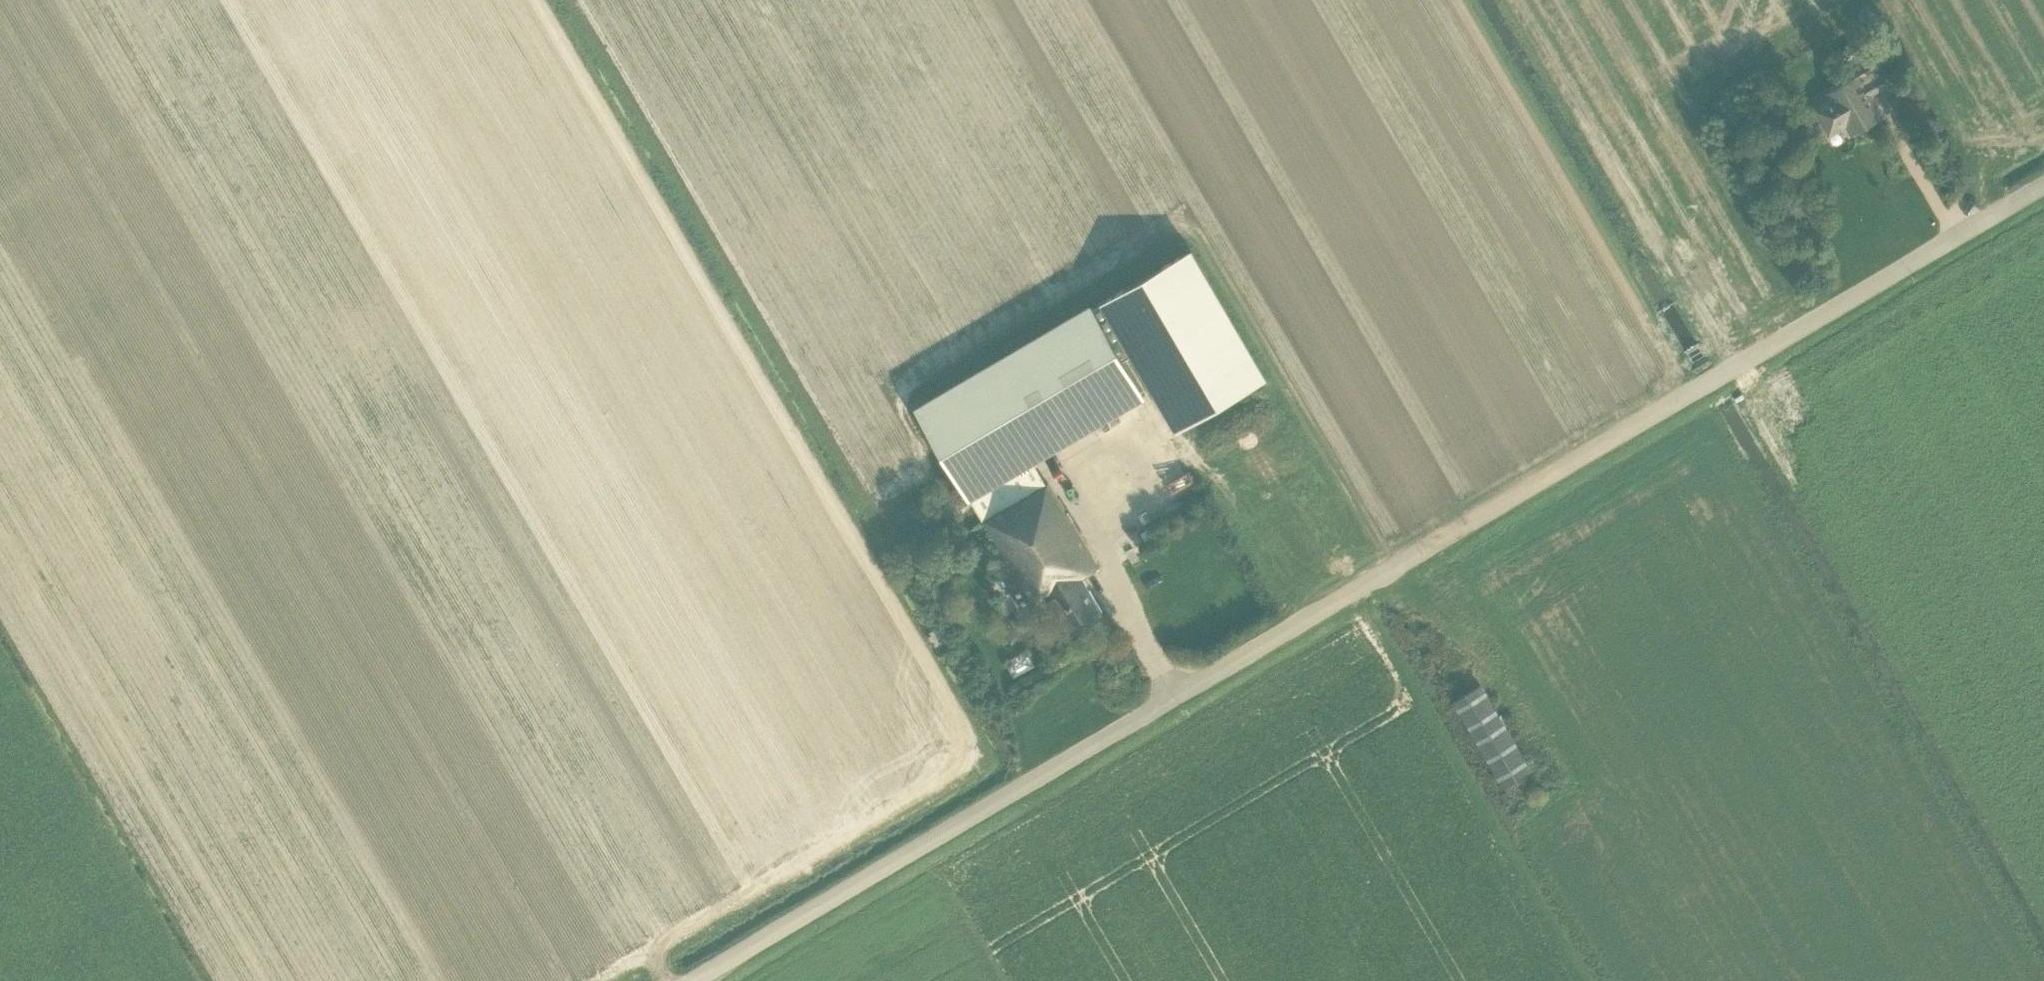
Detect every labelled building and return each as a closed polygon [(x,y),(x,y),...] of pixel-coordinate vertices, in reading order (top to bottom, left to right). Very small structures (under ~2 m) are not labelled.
[(1828,99),(1816,108),(1829,130),(1844,120),(1853,133),(1884,115),(1871,93),(1892,81),(1877,55),(1852,70),(1855,76),(1825,94),(1828,99)] [(1189,251),(1094,307),(1124,358),(1132,354),(1178,431),(1265,380),(1189,251)] [(1145,393),(1094,307),(915,412),(965,498),(967,497),(981,521),(980,522),(1019,585),(1009,592),(1022,613),(1047,597),(1069,630),(1104,612),(1084,577),(1100,567),(1049,482),(1047,483),(1033,459),(1145,393)] [(935,560),(924,567),(931,578),(942,571),(935,560)] [(1037,651),(1019,662),(1026,673),(1044,663),(1037,651)] [(1533,770),(1482,684),(1454,700),(1505,787),(1533,770)]
